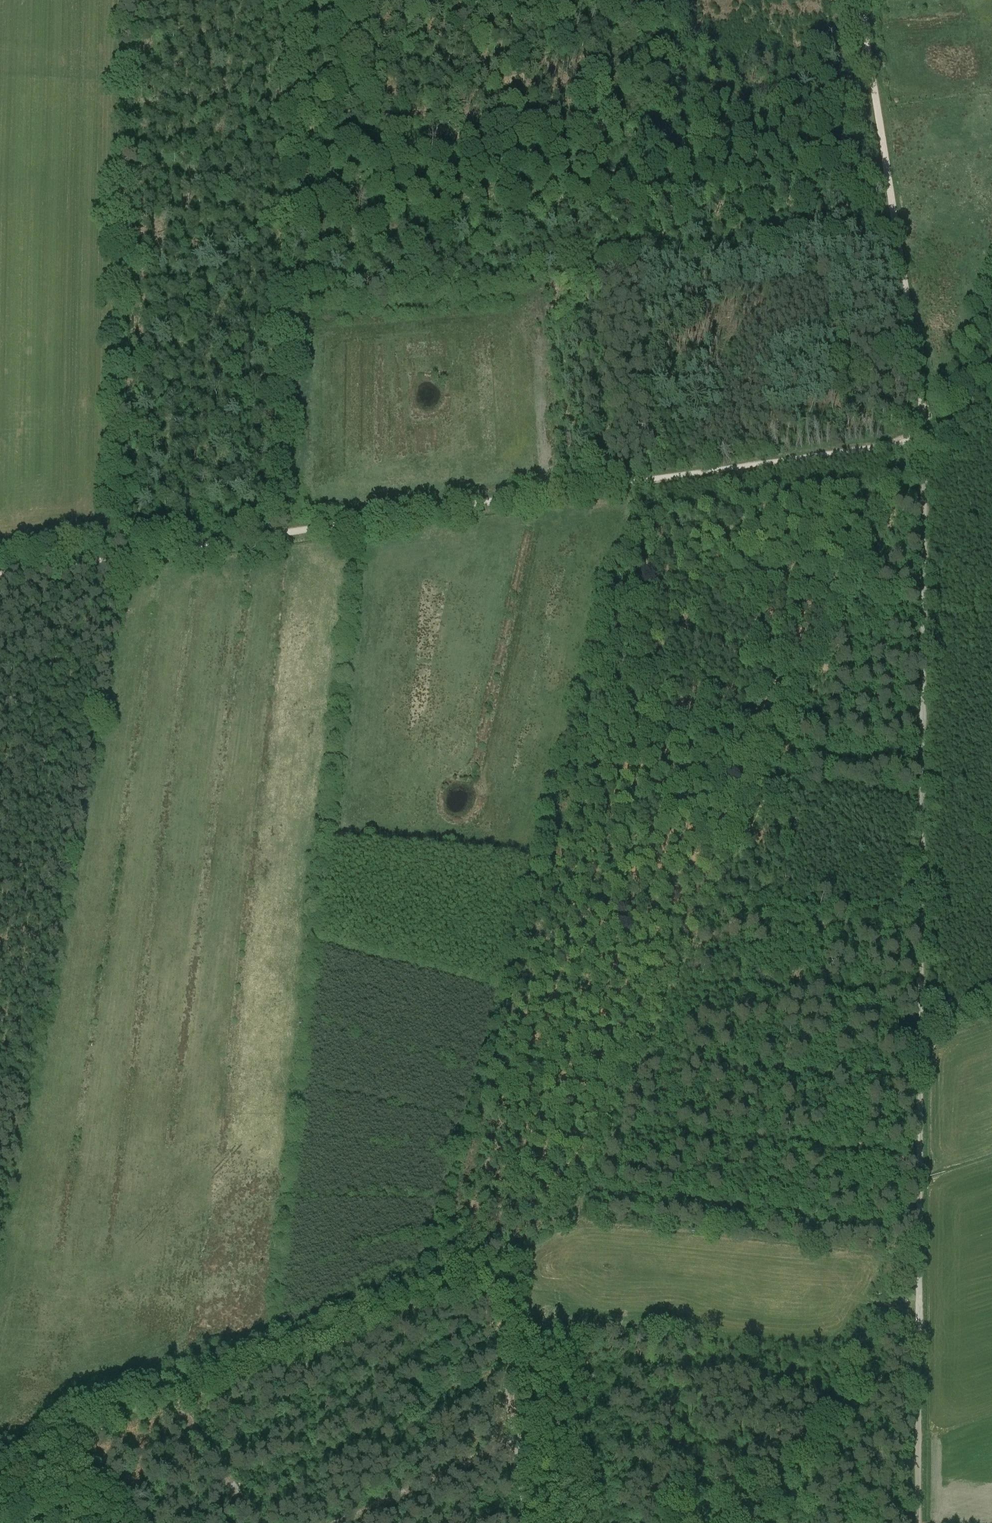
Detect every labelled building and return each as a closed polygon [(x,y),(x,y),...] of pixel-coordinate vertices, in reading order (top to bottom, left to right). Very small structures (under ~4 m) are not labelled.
[(950,457),(951,454),(950,451),(948,448),(945,447),(942,446),(939,447),(938,449),(936,452),(936,454),(936,457),(938,460),(941,461),(943,461),(946,461),(949,459),(950,457)]
